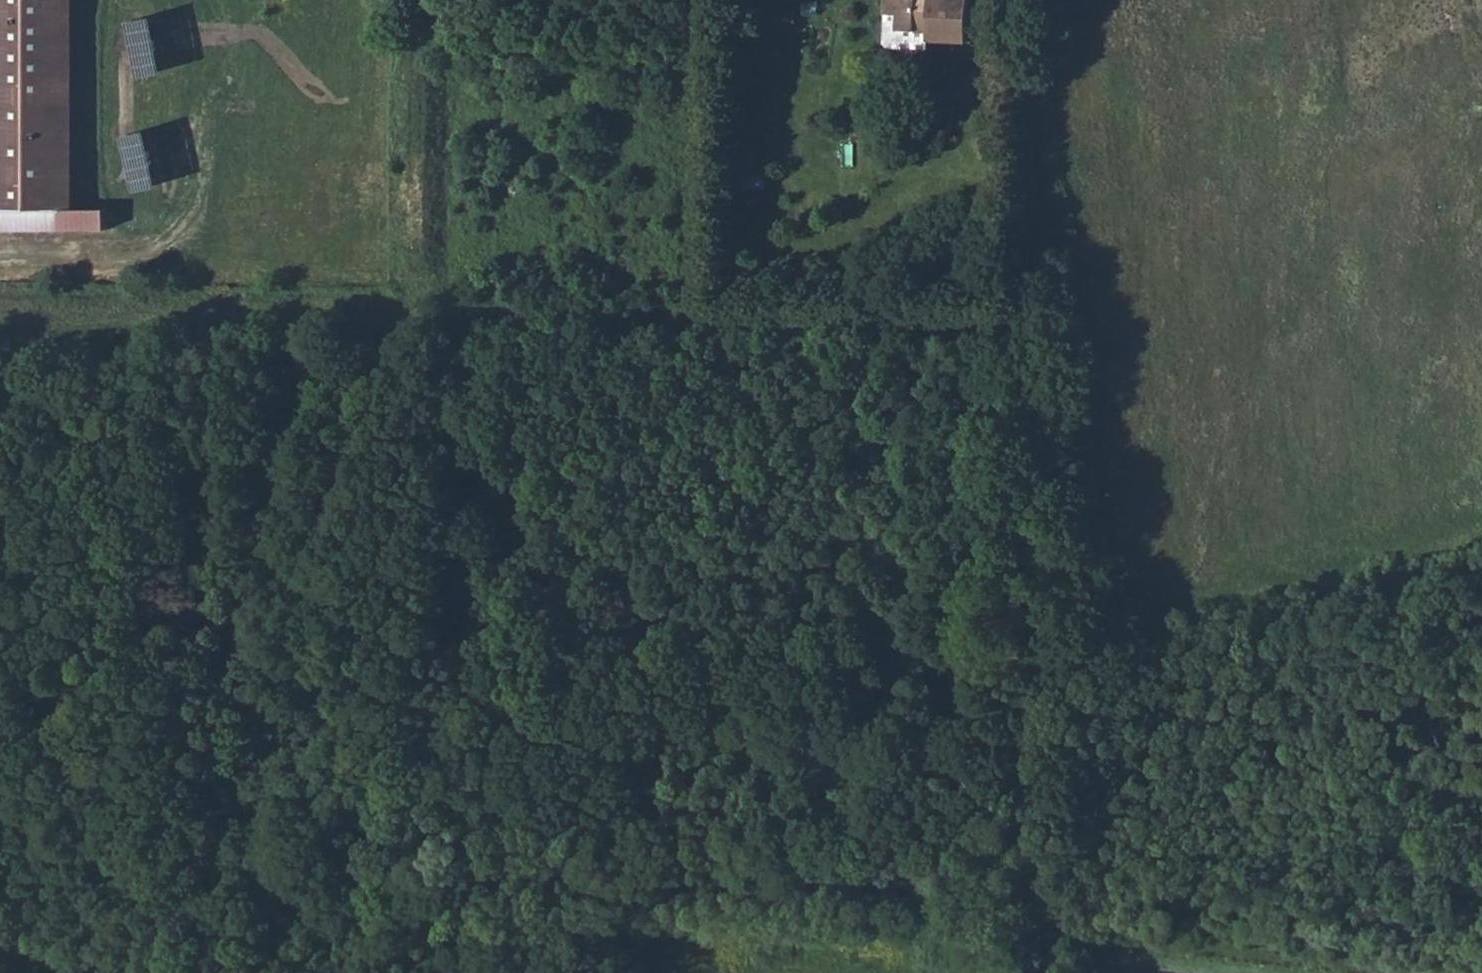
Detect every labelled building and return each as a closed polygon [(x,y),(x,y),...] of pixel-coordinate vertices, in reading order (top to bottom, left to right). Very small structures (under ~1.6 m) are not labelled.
[(104,246),(103,224),(68,224),(72,0),(0,0),(0,244),(104,246)] [(972,4),(935,4),(935,0),(890,0),(889,53),(895,59),(935,59),(934,50),(972,49),(972,4)]
